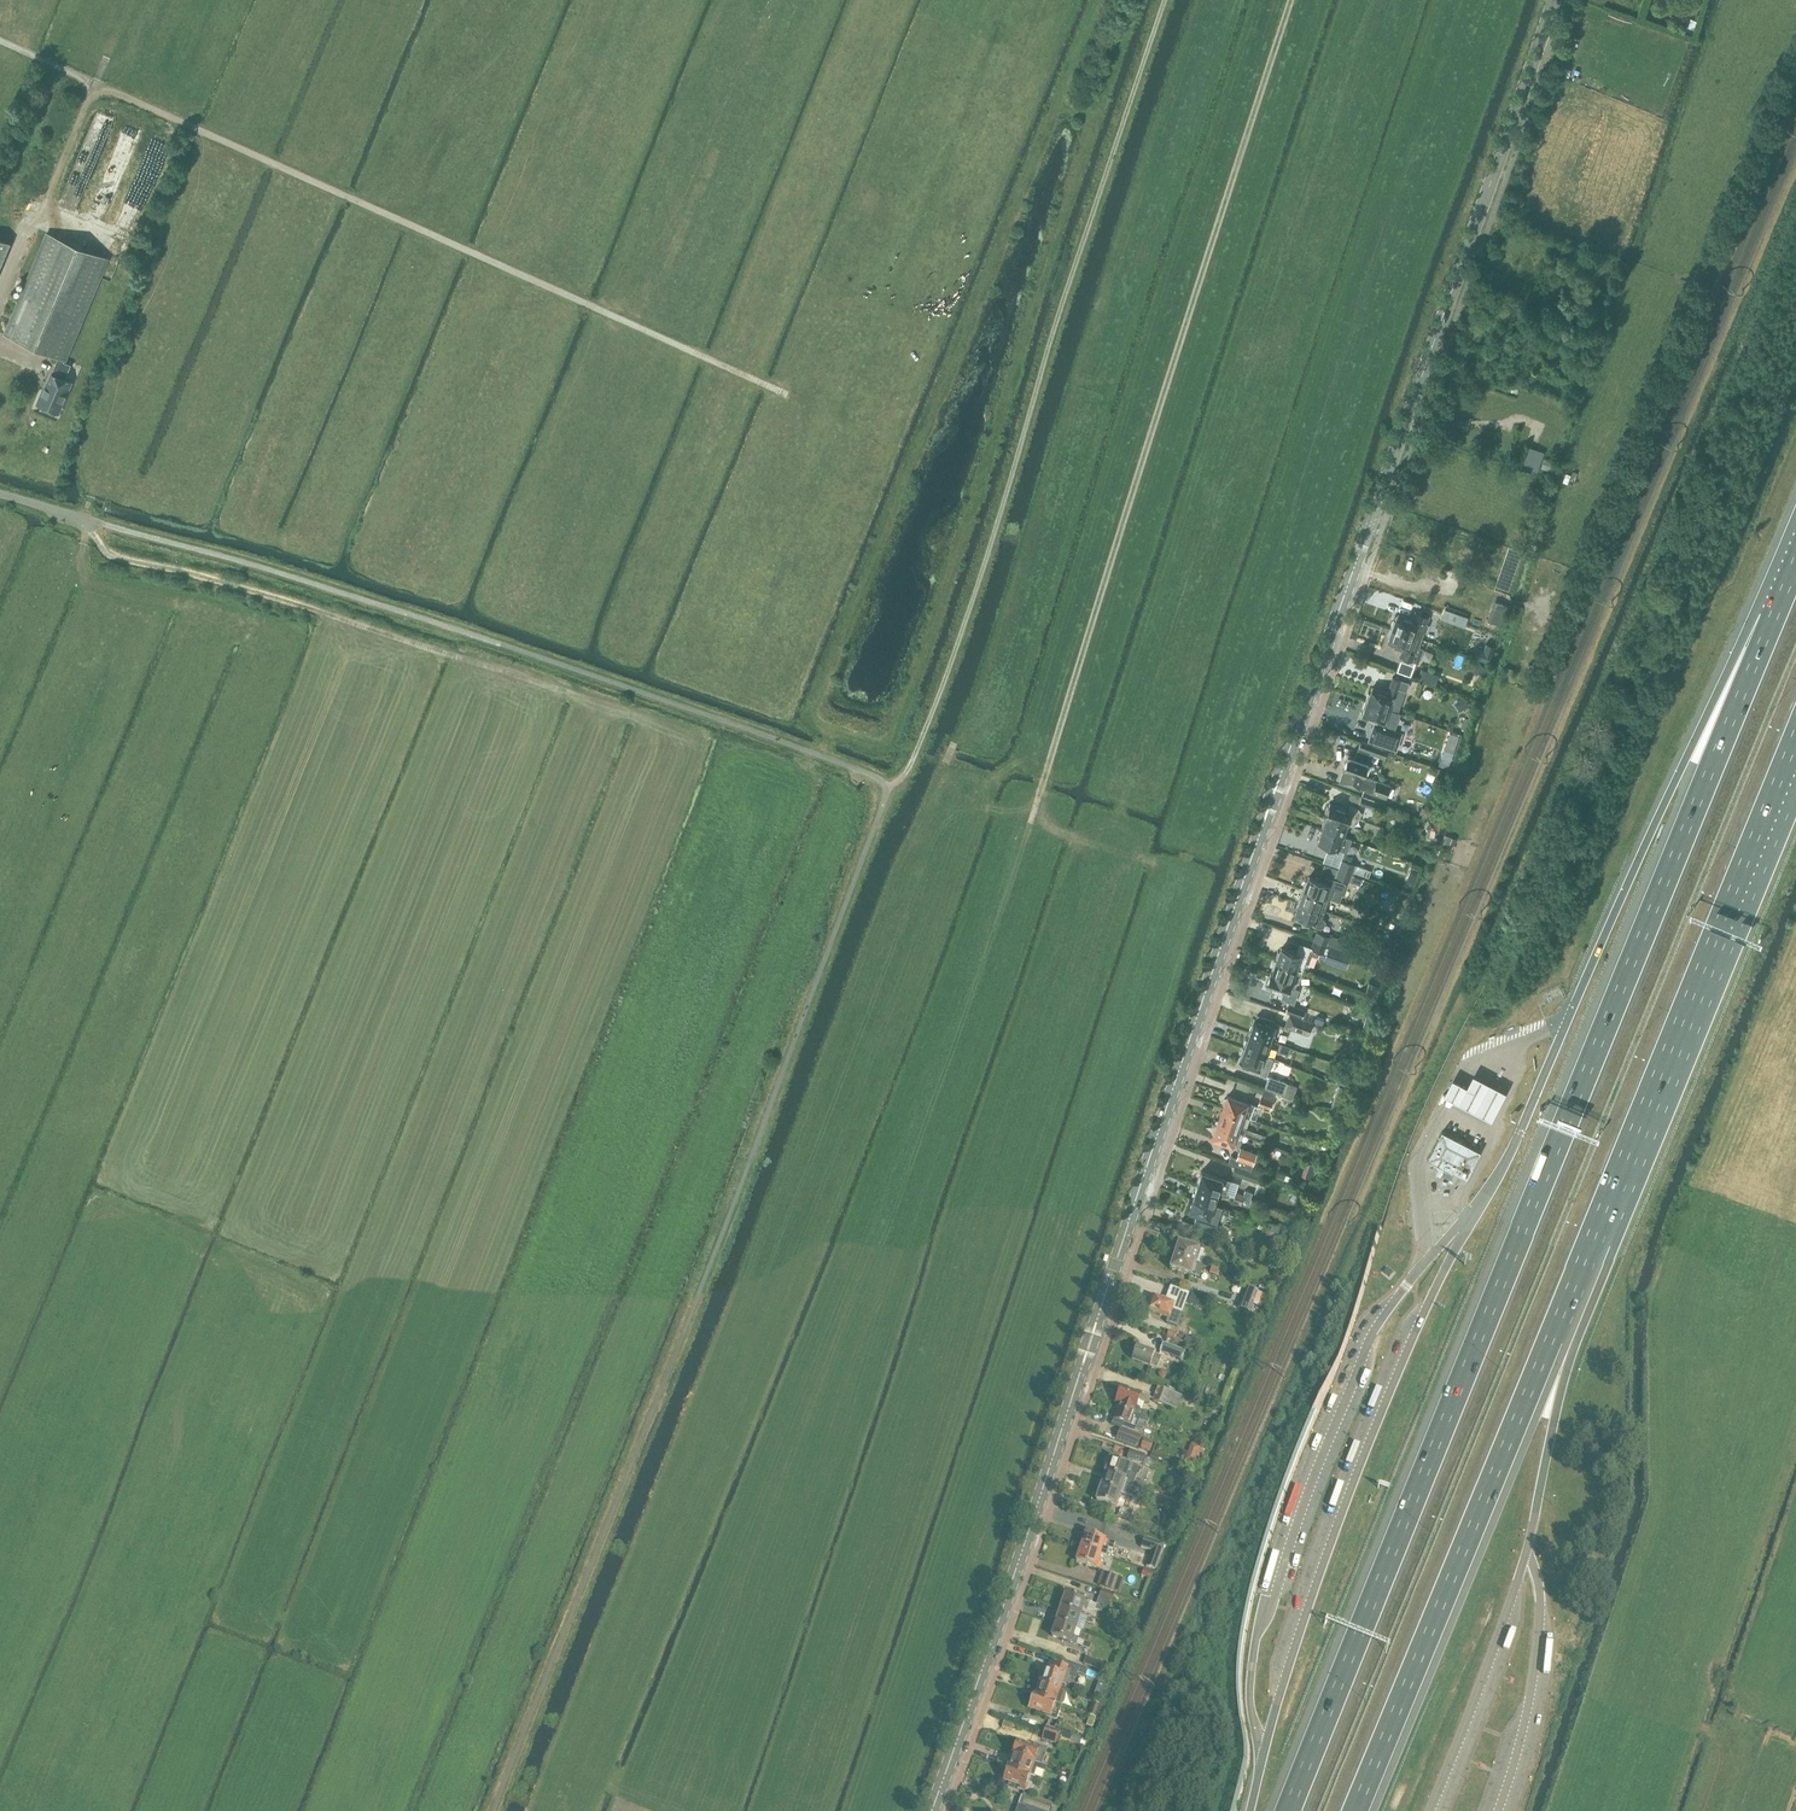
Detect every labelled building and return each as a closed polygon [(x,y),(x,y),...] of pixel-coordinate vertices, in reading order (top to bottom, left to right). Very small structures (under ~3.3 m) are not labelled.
[(47,386),(45,385),(37,403),(59,412),(72,382),(64,379),(70,365),(64,362),(65,359),(108,258),(48,233),(6,334),(60,357),(47,386)] [(10,242),(0,238),(0,267),(10,242)] [(1529,448),(1522,467),(1538,472),(1545,453),(1529,448)] [(1500,624),(1505,611),(1492,606),(1487,619),(1500,624)] [(1413,619),(1397,614),(1392,628),(1422,639),(1422,638),(1424,631),(1427,630),(1428,625),(1427,623),(1430,615),(1416,611),(1413,619)] [(1400,657),(1413,661),(1419,663),(1424,648),(1420,646),(1422,639),(1392,628),(1387,642),(1403,648),(1400,657)] [(1476,646),(1473,657),(1490,663),(1494,652),(1496,646),(1486,643),(1484,649),(1476,646)] [(1372,687),(1367,702),(1389,709),(1392,701),(1394,702),(1398,688),(1407,691),(1409,682),(1392,676),(1388,692),(1372,687)] [(1396,711),(1389,709),(1367,702),(1362,716),(1383,723),(1383,722),(1392,725),(1396,711)] [(1356,757),(1347,755),(1342,769),(1343,770),(1339,782),(1360,790),(1361,789),(1386,798),(1391,785),(1364,776),(1368,764),(1369,764),(1370,761),(1368,761),(1371,753),(1385,758),(1388,750),(1380,747),(1380,748),(1374,745),(1361,741),(1356,757)] [(1373,808),(1378,809),(1382,810),(1384,803),(1351,792),(1349,798),(1351,800),(1359,803),(1373,808)] [(1327,817),(1349,824),(1349,825),(1353,826),(1354,826),(1356,820),(1359,820),(1362,812),(1358,807),(1350,804),(1349,809),(1331,803),(1326,817),(1327,817)] [(1349,825),(1349,824),(1327,817),(1323,829),(1345,837),(1349,825)] [(1354,826),(1353,826),(1352,831),(1362,834),(1363,829),(1354,826)] [(1345,837),(1323,829),(1319,841),(1344,850),(1346,843),(1343,842),(1345,837)] [(1341,860),(1339,868),(1353,873),(1353,872),(1366,877),(1369,870),(1341,860)] [(1339,868),(1336,876),(1350,881),(1361,885),(1363,878),(1352,874),(1353,873),(1339,868)] [(1312,877),(1309,875),(1304,889),(1329,898),(1334,885),(1312,877)] [(1300,902),(1325,911),(1329,898),(1304,889),(1300,902)] [(1300,919),(1312,924),(1312,925),(1321,928),(1324,926),(1326,921),(1325,919),(1322,918),(1325,911),(1300,902),(1295,915),(1301,917),(1300,919)] [(1328,945),(1328,944),(1341,949),(1346,950),(1348,946),(1346,945),(1347,940),(1334,936),(1332,937),(1317,931),(1313,940),(1328,945)] [(1386,945),(1397,948),(1401,937),(1390,934),(1386,945)] [(1296,953),(1281,948),(1277,960),(1302,969),(1304,963),(1310,965),(1313,956),(1318,958),(1320,952),(1325,954),(1328,945),(1313,940),(1311,946),(1300,942),(1296,953)] [(1324,961),(1346,968),(1351,953),(1329,945),(1324,961)] [(1273,972),(1271,971),(1271,973),(1297,983),(1302,969),(1277,960),(1273,972)] [(1288,993),(1292,995),(1292,997),(1295,998),(1298,990),(1295,989),(1297,983),(1271,973),(1266,986),(1288,993)] [(1366,994),(1377,998),(1381,986),(1370,982),(1366,994)] [(1289,1013),(1302,1018),(1305,1009),(1303,1009),(1303,1008),(1289,1003),(1286,1011),(1290,1013),(1289,1013)] [(1285,1026),(1309,1035),(1313,1022),(1302,1018),(1289,1013),(1285,1026)] [(1259,1019),(1256,1018),(1250,1032),(1273,1041),(1278,1028),(1276,1027),(1276,1025),(1273,1024),(1275,1021),(1260,1016),(1259,1019)] [(1316,1017),(1314,1023),(1323,1026),(1325,1020),(1316,1017)] [(1273,1041),(1250,1032),(1245,1048),(1268,1056),(1273,1041)] [(1281,1043),(1278,1051),(1289,1055),(1292,1047),(1281,1043)] [(1250,1065),(1261,1069),(1260,1074),(1267,1077),(1273,1058),(1268,1056),(1245,1048),(1240,1061),(1244,1062),(1243,1066),(1249,1068),(1250,1065)] [(1284,1096),(1285,1097),(1284,1100),(1290,1102),(1291,1099),(1293,1099),(1296,1092),(1298,1086),(1269,1076),(1265,1087),(1284,1094),(1284,1096)] [(1452,1080),(1444,1096),(1492,1121),(1506,1093),(1473,1076),(1467,1088),(1452,1080)] [(1262,1096),(1261,1096),(1258,1104),(1271,1109),(1274,1101),(1272,1100),(1275,1093),(1265,1089),(1262,1096)] [(1246,1117),(1250,1118),(1256,1120),(1261,1107),(1255,1105),(1255,1104),(1228,1094),(1223,1108),(1246,1116),(1246,1117)] [(1262,1134),(1246,1128),(1250,1118),(1246,1117),(1246,1116),(1223,1108),(1217,1124),(1243,1133),(1245,1134),(1245,1133),(1251,1135),(1251,1136),(1261,1139),(1262,1134)] [(1217,1124),(1212,1137),(1239,1147),(1242,1140),(1241,1140),(1243,1133),(1217,1124)] [(1480,1153),(1441,1133),(1427,1159),(1466,1179),(1480,1153)] [(1249,1168),(1254,1153),(1242,1149),(1237,1164),(1249,1168)] [(1257,1182),(1260,1174),(1235,1166),(1232,1174),(1257,1182)] [(1227,1194),(1231,1180),(1202,1171),(1198,1184),(1219,1191),(1219,1192),(1227,1194)] [(1219,1192),(1219,1191),(1198,1184),(1193,1198),(1215,1204),(1219,1192)] [(1253,1192),(1246,1190),(1244,1194),(1236,1191),(1235,1196),(1243,1199),(1241,1204),(1248,1206),(1253,1192)] [(1215,1204),(1193,1198),(1189,1211),(1198,1214),(1194,1223),(1196,1224),(1194,1230),(1224,1240),(1227,1231),(1219,1229),(1217,1223),(1223,1207),(1215,1204)] [(1198,1255),(1200,1250),(1178,1243),(1174,1256),(1195,1263),(1200,1265),(1203,1256),(1198,1255)] [(1217,1252),(1229,1256),(1228,1258),(1239,1262),(1243,1251),(1231,1247),(1231,1249),(1219,1245),(1217,1252)] [(1195,1263),(1174,1256),(1170,1269),(1199,1279),(1203,1266),(1200,1265),(1195,1263)] [(1241,1310),(1250,1313),(1258,1292),(1249,1289),(1241,1310)] [(1192,1293),(1188,1304),(1202,1310),(1206,1299),(1192,1293)] [(1181,1307),(1154,1297),(1148,1311),(1170,1319),(1173,1310),(1179,1312),(1179,1313),(1186,1315),(1188,1310),(1181,1307)] [(1185,1351),(1163,1343),(1159,1352),(1182,1360),(1185,1351)] [(1155,1353),(1137,1346),(1132,1360),(1157,1369),(1162,1357),(1155,1354),(1155,1353)] [(1121,1387),(1115,1403),(1119,1404),(1134,1410),(1135,1409),(1136,1409),(1139,1401),(1148,1405),(1150,1398),(1142,1395),(1121,1387)] [(1155,1395),(1154,1395),(1152,1402),(1176,1411),(1182,1397),(1157,1388),(1155,1395)] [(1134,1410),(1119,1404),(1113,1419),(1130,1425),(1134,1415),(1137,1416),(1140,1416),(1139,1418),(1141,1419),(1141,1420),(1149,1422),(1148,1423),(1157,1427),(1159,1422),(1154,1420),(1150,1418),(1151,1415),(1144,1412),(1143,1412),(1136,1410),(1136,1409),(1135,1409),(1134,1410)] [(1116,1440),(1137,1448),(1141,1438),(1120,1430),(1116,1440)] [(1152,1444),(1144,1441),(1141,1449),(1149,1453),(1152,1444)] [(1130,1451),(1127,1459),(1142,1464),(1144,1456),(1130,1451)] [(1110,1459),(1105,1473),(1134,1483),(1136,1476),(1139,1475),(1147,1478),(1149,1472),(1141,1469),(1140,1469),(1126,1465),(1110,1459)] [(1134,1483),(1105,1473),(1100,1487),(1129,1496),(1129,1495),(1128,1495),(1131,1488),(1145,1492),(1146,1487),(1134,1483)] [(1115,1524),(1115,1526),(1130,1531),(1131,1529),(1130,1528),(1133,1521),(1130,1520),(1132,1512),(1128,1511),(1130,1505),(1126,1504),(1129,1496),(1100,1487),(1096,1501),(1120,1509),(1118,1516),(1117,1516),(1115,1524)] [(1080,1548),(1101,1555),(1105,1557),(1108,1548),(1113,1549),(1115,1544),(1085,1534),(1080,1548)] [(1140,1548),(1151,1552),(1146,1567),(1155,1570),(1164,1545),(1144,1537),(1140,1548)] [(1101,1555),(1080,1548),(1076,1562),(1101,1570),(1103,1564),(1098,1562),(1101,1555)] [(1118,1577),(1104,1573),(1099,1586),(1113,1591),(1118,1577)] [(1096,1605),(1065,1595),(1060,1609),(1081,1615),(1083,1608),(1087,1609),(1087,1610),(1094,1612),(1095,1610),(1101,1612),(1103,1607),(1106,1608),(1108,1609),(1110,1602),(1112,1602),(1115,1594),(1101,1590),(1096,1605)] [(1094,1620),(1087,1617),(1081,1615),(1060,1609),(1055,1622),(1076,1629),(1079,1621),(1092,1625),(1094,1620)] [(1055,1622),(1051,1637),(1076,1645),(1089,1649),(1090,1644),(1078,1640),(1078,1638),(1074,1637),(1076,1629),(1055,1622)] [(1086,1657),(1083,1664),(1100,1671),(1106,1673),(1108,1666),(1103,1664),(1103,1663),(1086,1657)] [(1039,1683),(1060,1690),(1062,1685),(1065,1686),(1070,1671),(1069,1670),(1072,1664),(1064,1661),(1062,1668),(1053,1665),(1052,1668),(1049,1667),(1048,1672),(1043,1670),(1039,1683)] [(1033,1696),(1062,1706),(1066,1693),(1060,1690),(1039,1683),(1036,1692),(1034,1692),(1033,1696)] [(1029,1708),(1045,1714),(1044,1717),(1056,1721),(1062,1706),(1033,1696),(1029,1708)] [(1046,1727),(1043,1733),(1058,1738),(1080,1746),(1083,1739),(1072,1735),(1073,1732),(1056,1726),(1054,1730),(1046,1727)] [(1043,1733),(1041,1739),(1056,1744),(1058,1738),(1043,1733)] [(1012,1750),(1014,1752),(1013,1755),(1041,1765),(1045,1754),(1039,1752),(1040,1749),(1041,1749),(1041,1747),(1033,1745),(1032,1747),(1018,1742),(1017,1745),(1013,1747),(1012,1750)] [(1008,1768),(1033,1777),(1036,1769),(1045,1772),(1046,1767),(1041,1765),(1013,1755),(1008,1768)] [(1033,1777),(1008,1768),(1008,1770),(1005,1772),(1003,1775),(1005,1778),(1004,1781),(1019,1786),(1018,1789),(1030,1793),(1035,1777),(1033,1777)] [(1021,1797),(1018,1806),(1033,1810),(1052,1810),(1053,1808),(1021,1797)]
